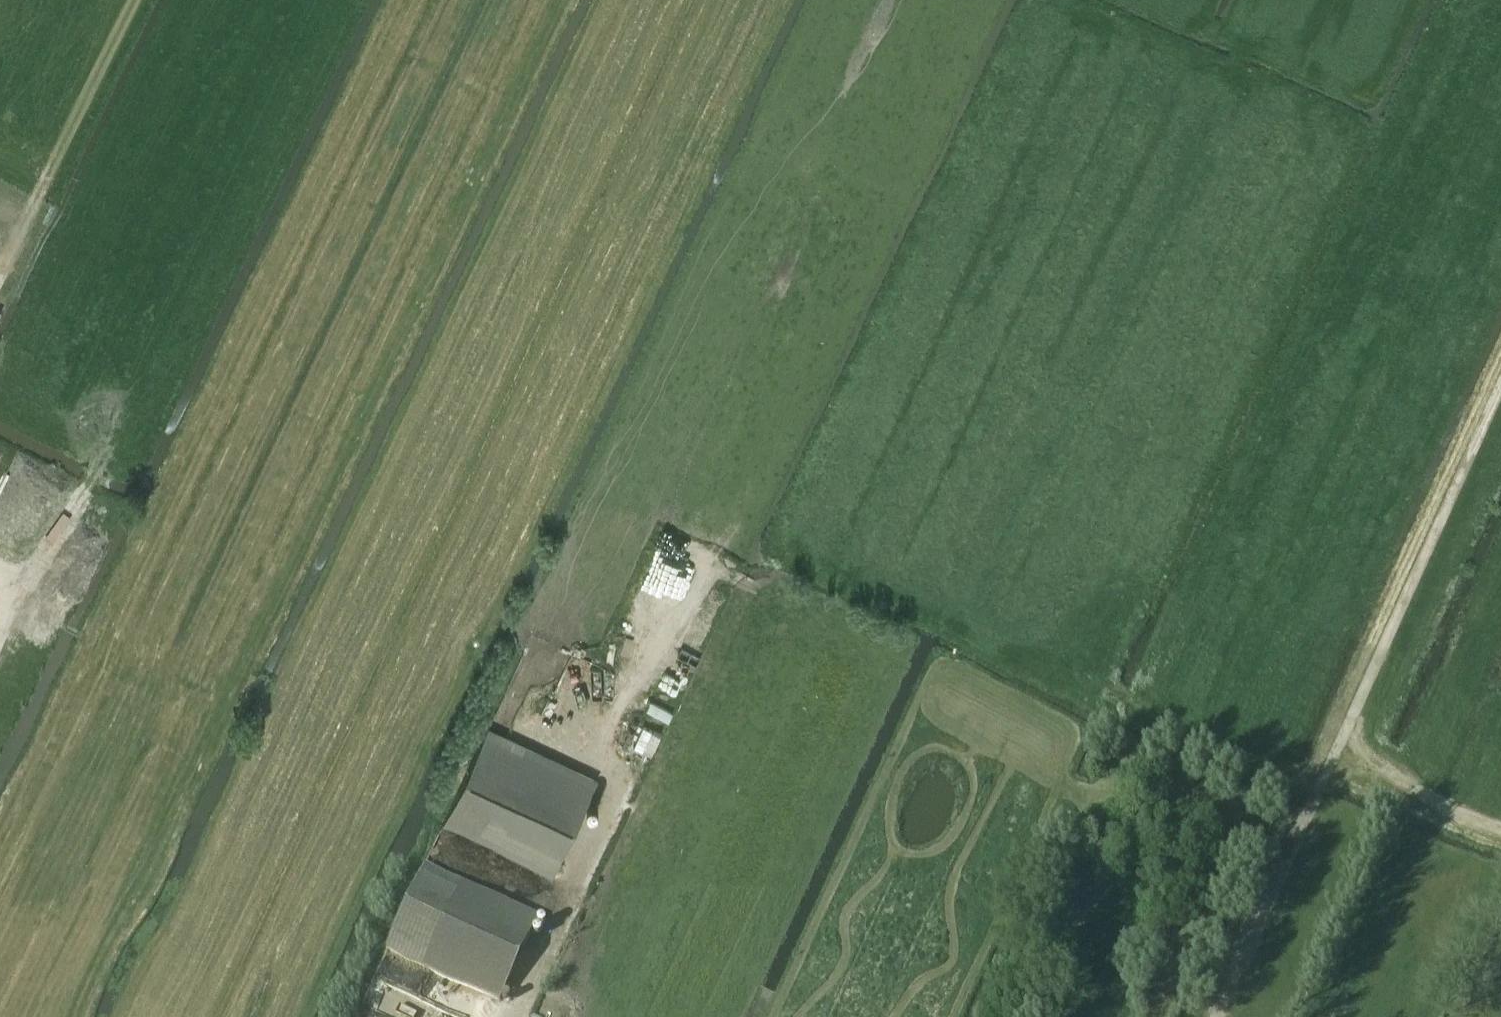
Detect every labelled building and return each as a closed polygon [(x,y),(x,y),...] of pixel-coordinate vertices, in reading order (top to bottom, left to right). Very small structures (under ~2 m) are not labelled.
[(688,585),(703,546),(661,530),(641,583),(661,591),(666,577),(688,585)] [(651,701),(646,709),(669,720),(673,712),(651,701)] [(644,725),(634,746),(643,750),(652,729),(644,725)] [(488,728),(444,825),(553,875),(598,778),(488,728)] [(652,729),(643,750),(652,754),(662,733),(652,729)] [(429,868),(391,951),(500,1001),(538,918),(429,868)]
